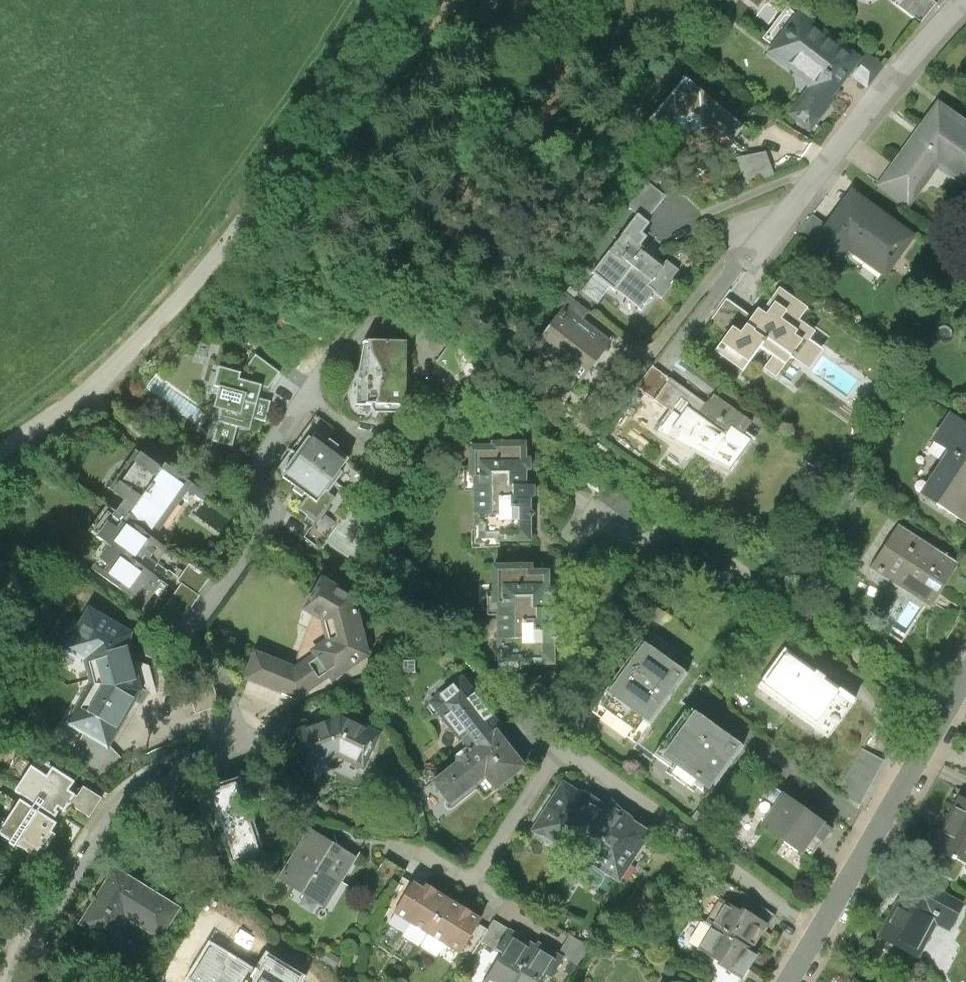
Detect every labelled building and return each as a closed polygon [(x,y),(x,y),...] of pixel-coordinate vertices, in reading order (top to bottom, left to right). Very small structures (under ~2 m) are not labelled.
[(873,53),(810,6),(779,46),(822,78),(800,107),(821,123),(861,69),(873,53)] [(878,47),(873,53),(861,69),(879,82),(895,60),(878,47)] [(696,74),(650,128),(664,139),(676,125),(725,121),(742,135),(753,121),(696,74)] [(950,96),(890,179),(919,201),(949,159),(965,171),(965,108),(950,96)] [(863,186),(838,219),(822,240),(847,259),(860,243),(896,270),(925,232),(863,186)] [(809,231),(822,240),(838,219),(825,209),(809,231)] [(612,257),(632,273),(615,295),(638,314),(665,281),(661,278),(672,264),(659,253),(663,248),(637,227),(612,257)] [(822,305),(791,283),(773,308),(768,304),(751,328),(743,322),(726,346),(754,367),(772,342),(785,351),(776,364),(787,372),(801,352),(820,365),(834,346),(820,336),(826,328),(812,318),(822,305)] [(589,380),(619,339),(573,306),(543,346),(589,380)] [(464,337),(449,357),(469,371),(484,351),(464,337)] [(418,338),(379,338),(374,366),(371,381),(371,402),(417,402),(418,338)] [(268,350),(255,369),(253,376),(275,382),(280,383),(290,367),(268,350)] [(716,402),(663,362),(648,383),(683,409),(671,425),(696,443),(700,437),(738,465),(758,438),(752,433),(763,418),(725,390),(716,402)] [(233,363),(228,381),(231,382),(216,436),(223,438),(224,433),(245,439),(249,421),(263,424),(267,411),(277,414),(282,396),(272,393),(275,382),(253,376),(255,369),(233,363)] [(417,418),(417,402),(371,402),(371,381),(374,366),(367,369),(359,406),(363,412),(372,416),(417,418)] [(288,467),(296,472),(312,449),(327,428),(340,436),(348,424),(328,410),(288,467)] [(965,512),(965,415),(961,412),(943,438),(959,448),(932,490),(965,512)] [(327,428),(312,449),(344,472),(360,450),(340,436),(327,428)] [(535,440),(500,440),(500,444),(477,444),(477,474),(481,474),(482,523),(486,523),(486,542),(510,542),(510,539),(539,539),(539,494),(543,494),(543,484),(534,484),(534,467),(539,467),(539,456),(535,456),(535,440)] [(344,472),(312,449),(296,472),(329,495),(344,472)] [(132,510),(166,534),(167,535),(207,480),(183,462),(180,466),(158,451),(151,460),(173,475),(159,495),(136,479),(129,489),(142,497),(132,510)] [(41,458),(27,469),(33,476),(46,466),(41,458)] [(340,482),(326,502),(341,513),(355,493),(340,482)] [(175,576),(165,569),(182,545),(167,535),(166,534),(163,539),(137,521),(133,527),(124,520),(115,533),(125,540),(108,565),(157,600),(175,576)] [(911,524),(883,565),(939,602),(965,562),(965,561),(911,524)] [(195,578),(163,622),(181,635),(214,590),(211,588),(223,573),(204,559),(191,575),(195,578)] [(541,561),(502,562),(503,598),(508,598),(509,661),(564,659),(563,606),(559,606),(559,596),(563,595),(562,584),(558,584),(558,566),(541,567),(541,561)] [(321,606),(340,618),(343,637),(327,647),(330,651),(310,663),(269,647),(259,674),(311,694),(344,671),(348,676),(383,651),(371,594),(340,576),(321,606)] [(92,664),(98,684),(92,694),(88,692),(84,698),(83,698),(73,715),(74,716),(70,723),(86,733),(74,753),(84,759),(86,755),(93,758),(105,750),(140,690),(128,647),(130,632),(90,609),(66,649),(92,664)] [(699,668),(653,636),(604,705),(649,738),(699,668)] [(856,701),(787,650),(758,690),(772,701),(775,697),(815,727),(812,731),(826,741),(856,701)] [(448,700),(483,745),(486,749),(513,727),(517,724),(479,676),(448,700)] [(755,742),(701,702),(666,749),(720,789),(755,742)] [(316,726),(327,760),(353,750),(376,763),(392,732),(356,712),(316,726)] [(542,764),(513,727),(486,749),(483,745),(475,751),(475,762),(451,781),(467,801),(502,773),(513,787),(542,764)] [(865,747),(850,783),(873,793),(889,757),(865,747)] [(51,753),(30,786),(67,809),(72,801),(78,805),(88,789),(82,786),(88,777),(51,753)] [(216,782),(247,858),(285,843),(255,766),(216,782)] [(585,849),(590,852),(623,800),(614,801),(596,790),(589,789),(572,778),(543,826),(571,844),(577,834),(589,842),(585,849)] [(844,824),(786,782),(779,792),(790,800),(775,820),(822,854),(844,824)] [(115,796),(98,784),(85,801),(103,814),(115,796)] [(32,794),(12,825),(46,847),(51,839),(56,843),(66,828),(61,825),(67,817),(32,794)] [(960,796),(941,831),(938,830),(929,847),(934,849),(954,859),(954,858),(965,864),(965,865),(965,799),(960,796)] [(642,812),(623,800),(590,852),(630,877),(660,829),(643,819),(642,812)] [(325,827),(294,875),(339,903),(370,856),(325,827)] [(52,842),(40,860),(62,875),(74,858),(52,842)] [(955,882),(965,864),(954,858),(954,859),(934,849),(925,866),(955,882)] [(130,866),(95,921),(124,940),(140,914),(175,936),(194,906),(130,866)] [(891,933),(929,953),(947,919),(961,927),(965,917),(965,898),(922,875),(891,933)] [(407,907),(440,928),(461,894),(438,880),(435,885),(425,879),(407,907)] [(753,885),(744,900),(777,921),(785,910),(753,885)] [(493,913),(461,894),(440,928),(472,947),(490,918),(493,913)] [(719,918),(729,924),(762,945),(777,921),(744,900),(734,894),(719,918)] [(507,914),(500,924),(493,936),(512,948),(526,926),(507,914)] [(500,924),(490,918),(472,947),(482,953),(493,936),(500,924)] [(768,948),(762,945),(729,924),(713,950),(751,974),(768,948)] [(549,940),(526,926),(512,948),(494,978),(500,981),(525,981),(549,940)] [(549,940),(525,981),(563,981),(578,958),(549,940)] [(285,961),(270,955),(209,952),(207,981),(306,981),(285,961)]
